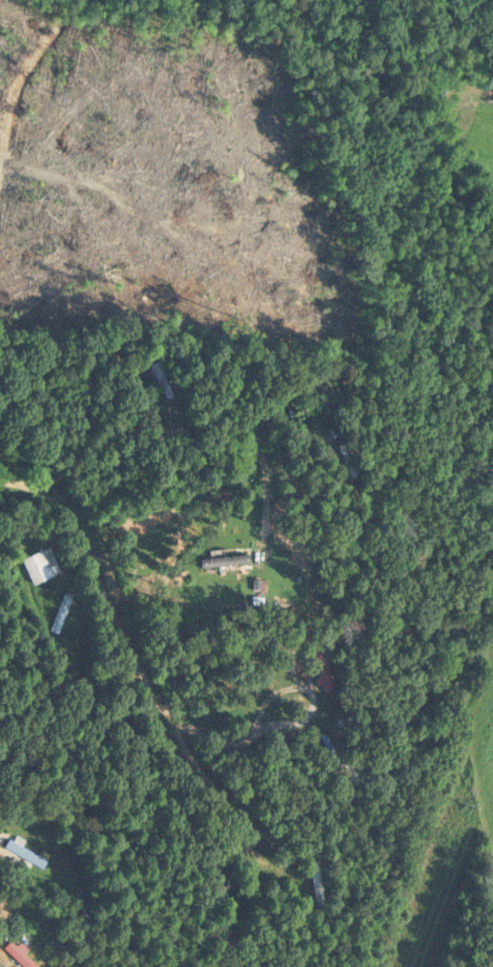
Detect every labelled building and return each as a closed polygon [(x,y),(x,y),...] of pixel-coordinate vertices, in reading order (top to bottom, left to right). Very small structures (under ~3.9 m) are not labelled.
[(18,559),(30,584),(58,571),(47,546),(18,559)] [(197,566),(245,564),(245,555),(196,557),(197,566)] [(53,633),(72,595),(63,591),(45,629),(53,633)] [(328,687),(315,647),(306,650),(320,690),(328,687)] [(1,849),(41,866),(45,858),(5,840),(1,849)] [(307,862),(312,909),(321,909),(316,861),(307,862)] [(21,966),(31,966),(33,965),(20,954),(24,950),(16,943),(13,947),(7,941),(0,949),(21,966)]
